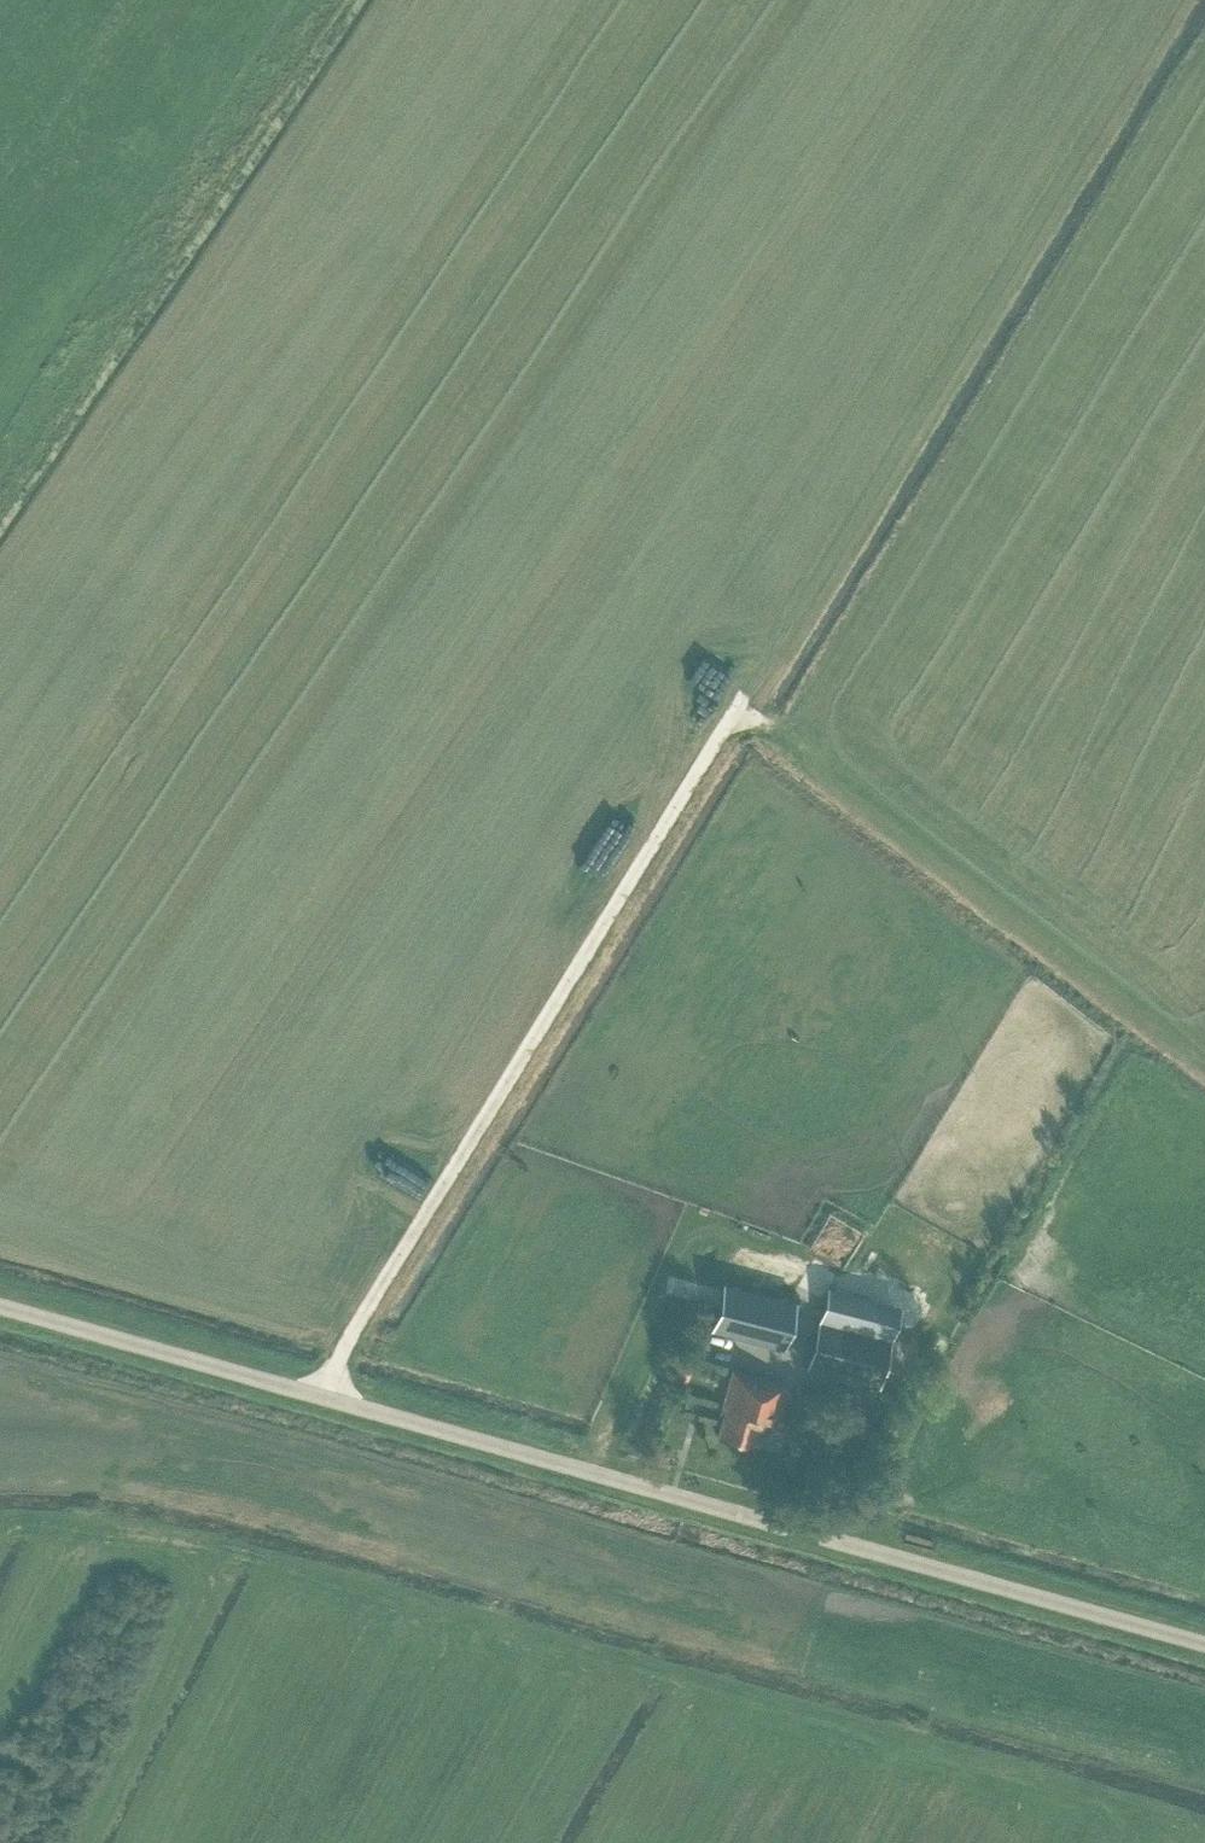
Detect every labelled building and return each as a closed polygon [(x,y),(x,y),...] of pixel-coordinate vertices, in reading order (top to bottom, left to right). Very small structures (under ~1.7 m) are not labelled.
[(722,1279),(710,1326),(781,1344),(793,1298),(722,1279)] [(878,1389),(891,1338),(818,1319),(804,1369),(878,1389)] [(773,1426),(784,1382),(731,1369),(722,1404),(725,1405),(718,1435),(750,1444),(756,1421),(773,1426)]
